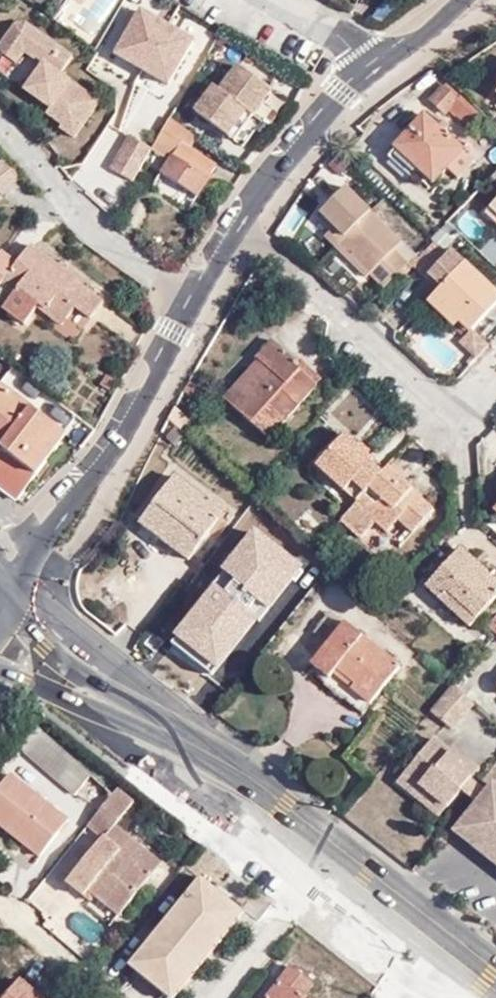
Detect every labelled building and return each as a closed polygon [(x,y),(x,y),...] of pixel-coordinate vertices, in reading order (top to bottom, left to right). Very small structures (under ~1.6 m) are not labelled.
[(172,88),(196,39),(138,11),(114,60),(172,88)] [(25,24),(14,26),(0,46),(0,51),(18,65),(26,53),(42,64),(24,90),(50,109),(47,114),(62,126),(60,129),(75,140),(100,105),(60,76),(73,58),(25,24)] [(273,92),(240,67),(222,91),(216,87),(197,114),(230,137),(247,113),(253,118),(273,92)] [(449,109),(457,101),(442,87),(431,101),(446,114),(449,109)] [(459,98),(457,101),(449,109),(469,127),(479,116),(459,98)] [(448,170),(464,151),(425,116),(395,149),(396,150),(420,172),(433,185),(448,170)] [(199,154),(205,145),(185,131),(185,132),(171,123),(164,135),(176,142),(177,140),(182,143),(199,154)] [(164,135),(161,133),(151,150),(170,162),(161,175),(198,199),(211,178),(209,177),(217,165),(199,154),(182,143),(177,140),(176,142),(164,135)] [(420,172),(396,150),(389,159),(412,181),(420,172)] [(475,161),(464,151),(448,170),(459,179),(475,161)] [(485,210),(495,199),(495,188),(492,185),(476,201),(485,210)] [(325,237),(335,248),(372,212),(347,187),(320,214),(334,228),(331,231),(325,237)] [(485,213),(495,223),(495,202),(485,213)] [(369,275),(383,289),(410,262),(396,248),(402,242),(372,212),(335,248),(366,278),(369,275)] [(317,217),(331,231),(334,228),(320,214),(317,217)] [(410,262),(416,256),(402,242),(396,248),(410,262)] [(434,243),(417,261),(431,274),(447,256),(434,243)] [(2,251),(0,253),(0,286),(9,275),(22,284),(3,310),(24,327),(39,307),(63,326),(75,310),(89,321),(104,302),(77,282),(77,280),(31,245),(17,263),(2,251)] [(470,331),(472,332),(473,331),(495,306),(495,293),(451,252),(447,256),(431,274),(443,286),(438,292),(433,297),(461,322),(470,331)] [(443,286),(431,274),(425,279),(438,292),(443,286)] [(456,327),(461,322),(433,297),(429,302),(456,327)] [(476,357),(481,352),(488,345),(473,331),(472,332),(470,331),(460,342),(476,357)] [(260,360),(236,386),(241,390),(230,403),(270,440),(318,385),(296,366),(298,364),(273,341),(257,358),(260,360)] [(302,360),(298,364),(296,366),(318,385),(324,379),(302,360)] [(18,501),(67,435),(0,385),(0,489),(18,501)] [(241,390),(236,386),(225,399),(230,403),(241,390)] [(161,411),(161,412),(170,420),(176,408),(170,401),(161,411)] [(176,408),(170,420),(181,432),(191,421),(176,408)] [(357,503),(383,474),(372,463),(374,461),(346,435),(317,467),(357,503)] [(413,488),(390,468),(383,474),(357,503),(341,522),(361,540),(375,523),(387,534),(399,521),(413,535),(434,512),(413,488)] [(176,477),(140,525),(189,562),(227,510),(211,498),(209,502),(176,477)] [(172,646),(210,676),(245,632),(232,622),(242,610),(254,620),(268,602),(265,599),(293,564),(256,535),(225,574),(228,577),(172,646)] [(478,620),(495,601),(495,580),(462,549),(426,588),(441,601),(448,592),(478,620)] [(471,628),(478,620),(448,592),(441,601),(471,628)] [(268,602),(254,620),(259,624),(273,606),(268,602)] [(232,622),(245,632),(254,620),(242,610),(232,622)] [(331,613),(313,634),(328,646),(345,624),(331,613)] [(351,690),(370,705),(401,668),(345,624),(328,646),(312,666),(330,681),(338,671),(355,685),(351,690)] [(363,715),(370,705),(351,690),(355,685),(338,671),(330,681),(327,686),(363,715)] [(453,685),(431,712),(453,731),(474,705),(453,685)] [(93,776),(38,728),(20,749),(74,797),(93,776)] [(448,809),(461,792),(472,778),(473,778),(460,768),(464,763),(451,753),(434,739),(405,774),(448,809)] [(12,758),(0,748),(0,773),(12,758)] [(460,768),(473,778),(480,769),(454,749),(451,753),(464,763),(460,768)] [(70,820),(12,774),(0,789),(0,826),(40,857),(70,820)] [(441,818),(448,809),(405,774),(397,784),(441,818)] [(461,792),(478,805),(488,792),(472,778),(461,792)] [(115,791),(86,827),(103,841),(68,884),(86,897),(90,892),(120,916),(163,862),(116,824),(132,804),(115,791)] [(478,805),(456,832),(495,864),(495,796),(489,791),(488,792),(478,805)] [(201,879),(130,966),(170,997),(173,997),(244,913),(201,879)] [(265,997),(306,997),(316,985),(290,966),(265,997)] [(22,981),(8,997),(42,997),(22,981)]
